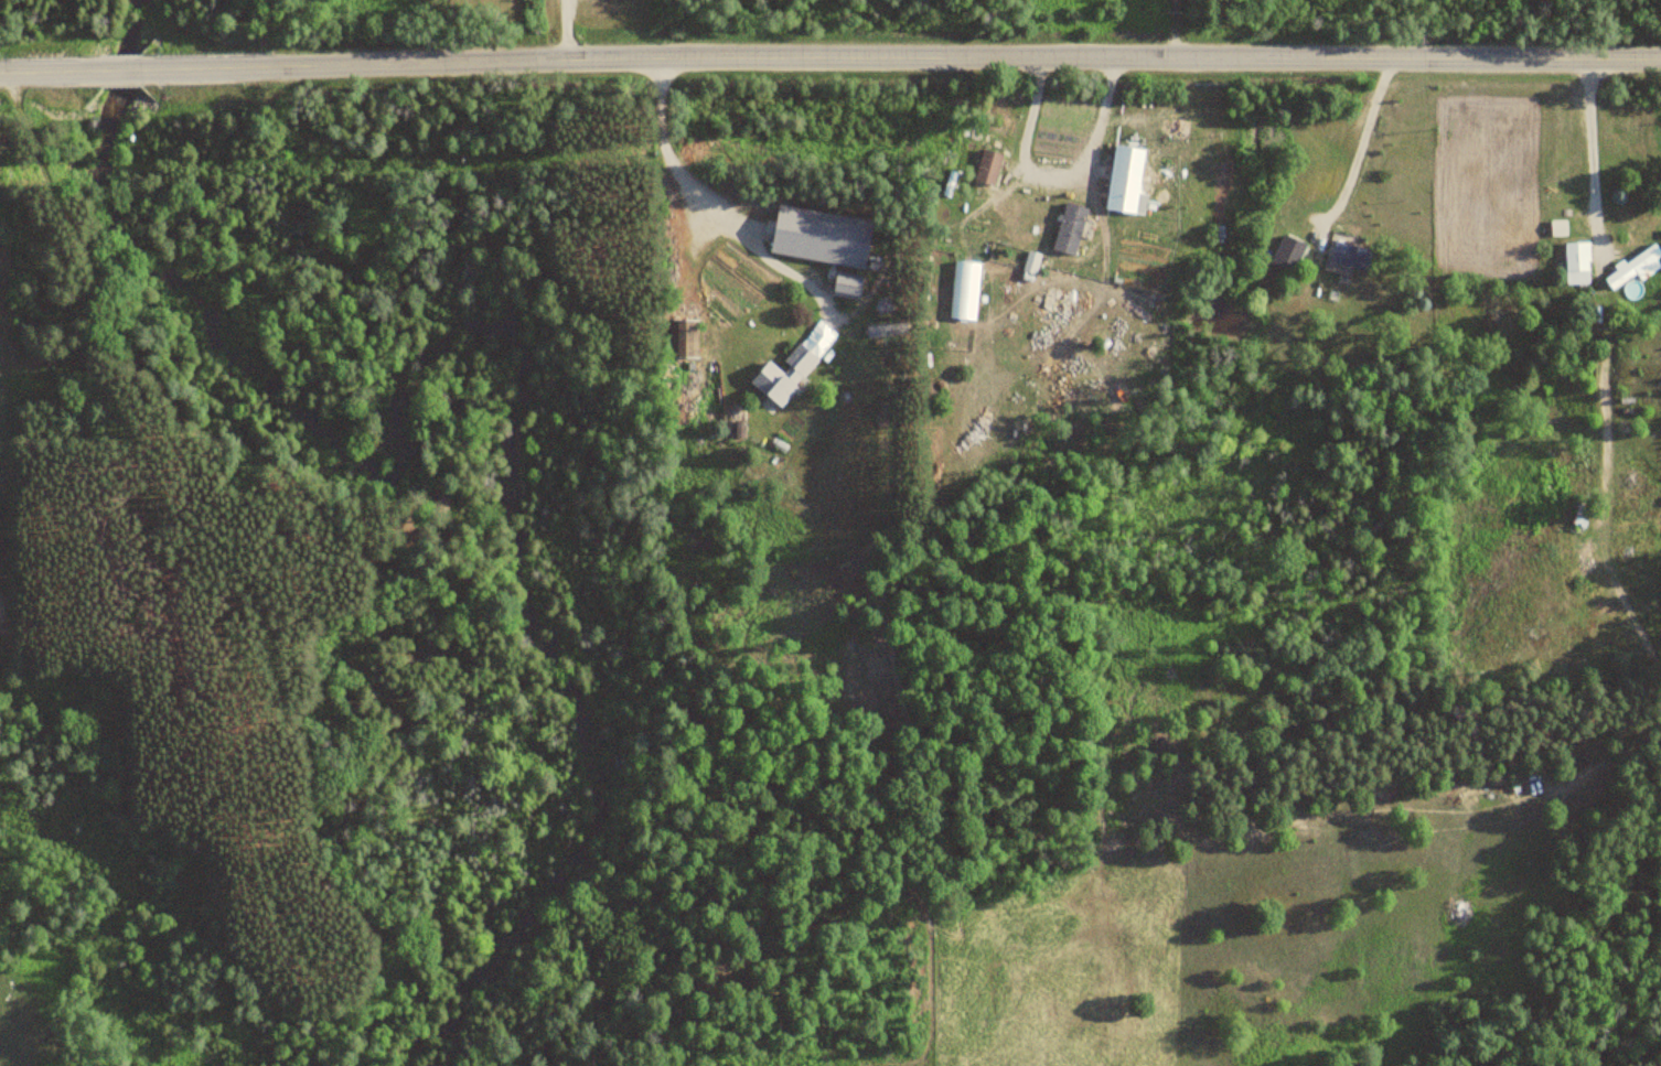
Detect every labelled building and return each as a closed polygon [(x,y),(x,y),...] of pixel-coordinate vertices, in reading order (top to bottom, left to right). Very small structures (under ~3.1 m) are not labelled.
[(1003,155),(983,149),(974,181),(993,187),(1003,155)] [(1057,227),(1060,214),(1000,198),(997,211),(1057,227)] [(1297,238),(1271,240),(1274,271),(1300,269),(1297,238)] [(1328,260),(1366,273),(1373,253),(1335,240),(1328,260)] [(1590,283),(1590,242),(1565,242),(1565,283),(1590,283)] [(1643,278),(1660,267),(1660,266),(1656,258),(1660,255),(1660,253),(1655,244),(1604,277),(1612,290),(1639,272),(1643,278)] [(670,320),(670,359),(699,359),(699,320),(670,320)] [(748,383),(777,409),(819,362),(798,344),(782,362),(787,366),(781,373),(768,361),(748,383)] [(1587,521),(1578,515),(1568,529),(1577,535),(1587,521)]
